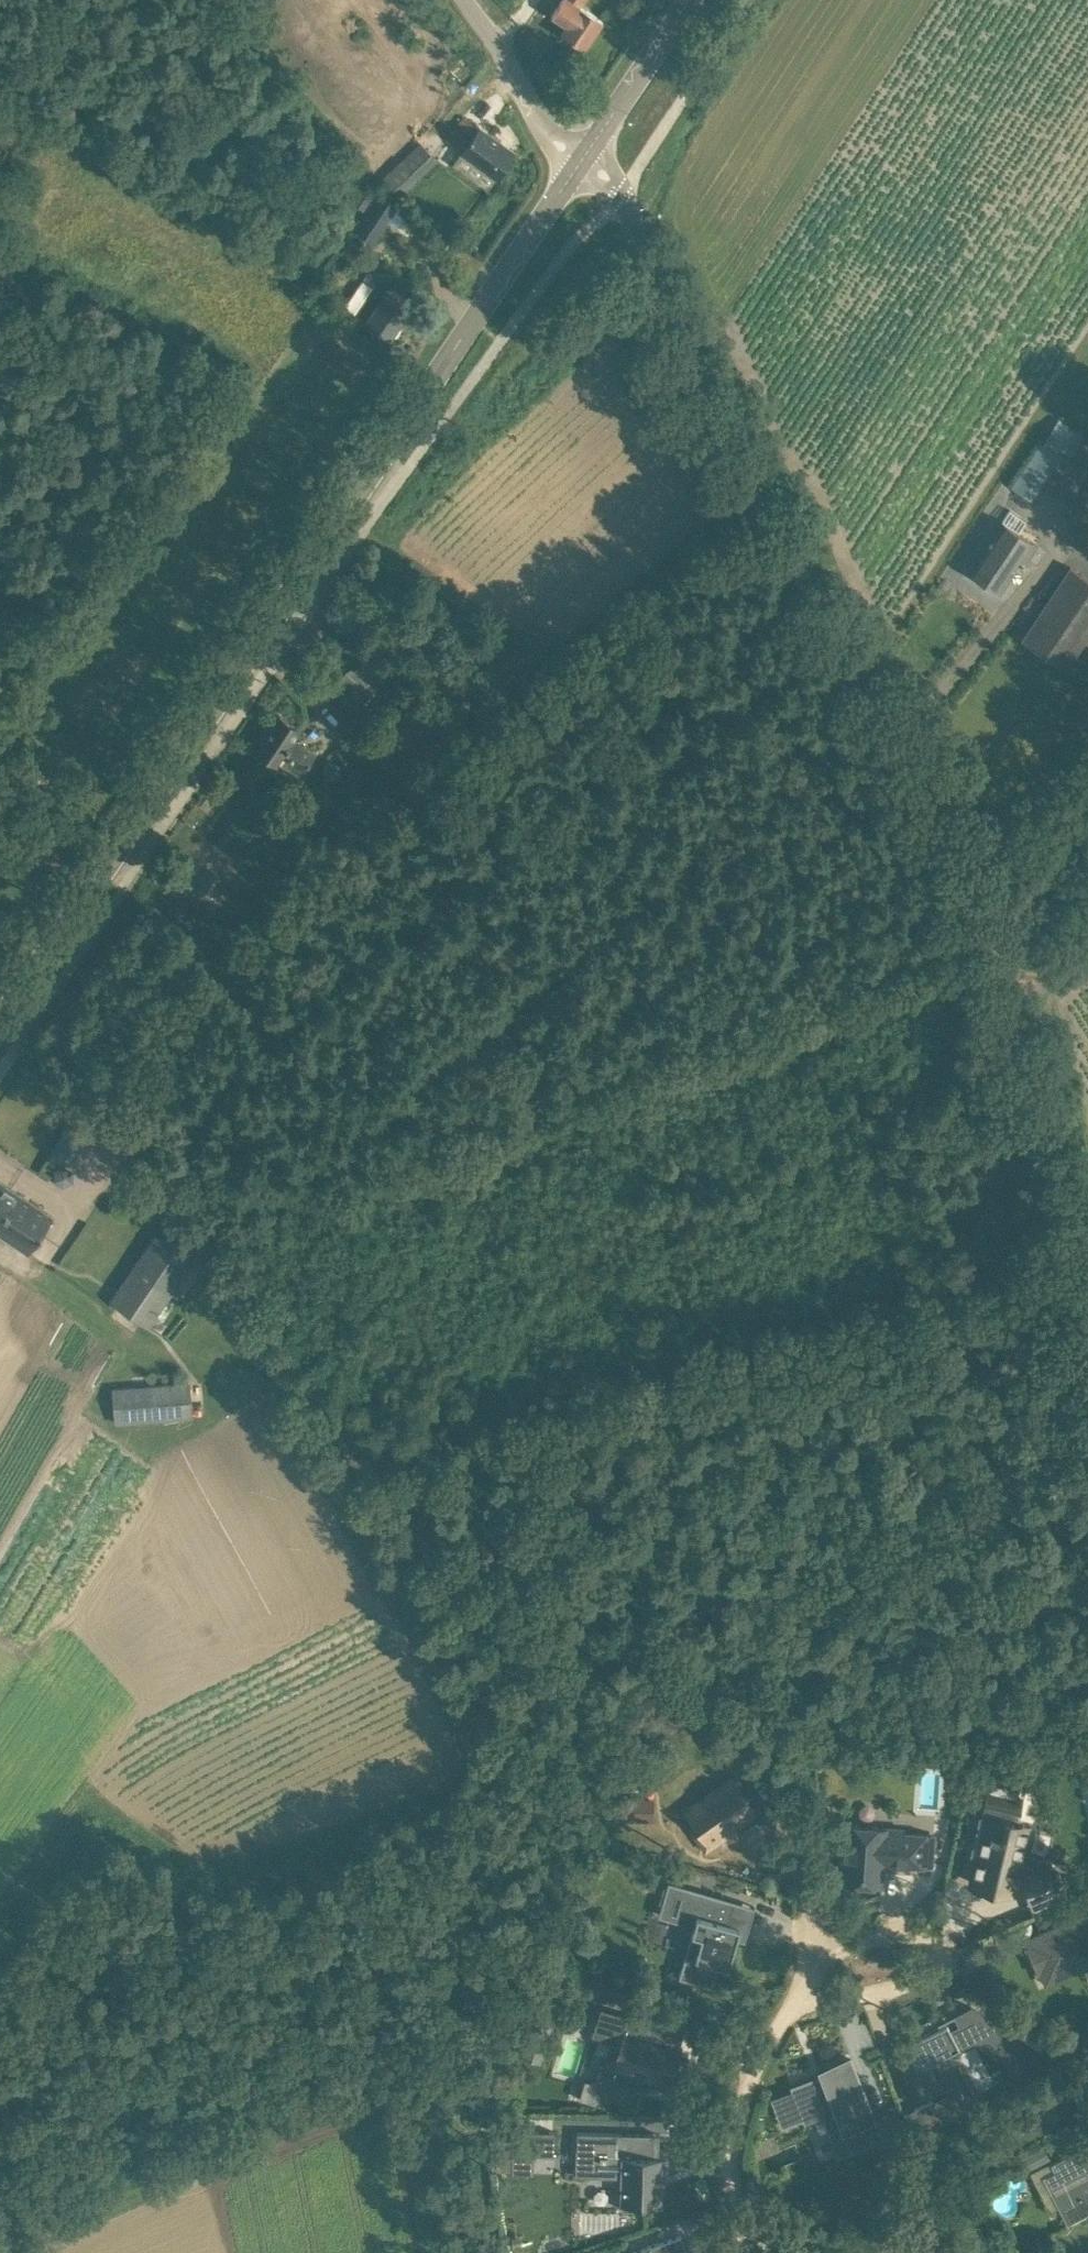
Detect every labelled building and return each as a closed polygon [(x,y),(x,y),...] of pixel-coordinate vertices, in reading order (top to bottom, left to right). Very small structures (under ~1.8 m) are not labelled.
[(594,12),(582,5),(585,0),(561,0),(552,13),(567,23),(562,31),(584,46),(603,19),(594,12)] [(515,151),(506,145),(479,125),(464,115),(447,139),(461,149),(461,150),(498,176),(515,151)] [(396,192),(431,158),(418,145),(383,179),(396,192)] [(378,191),(354,230),(373,241),(397,203),(378,191)] [(438,243),(448,249),(459,233),(449,227),(438,243)] [(364,277),(374,283),(364,297),(365,297),(355,312),(366,319),(366,320),(390,336),(408,309),(388,295),(393,273),(368,270),(364,277)] [(1084,436),(1059,417),(1045,437),(1070,455),(1084,436)] [(1041,439),(1011,484),(1033,498),(1062,454),(1041,439)] [(1000,591),(1006,582),(1018,564),(1022,567),(1038,543),(1002,520),(968,570),(1000,591)] [(1078,650),(1087,635),(1087,578),(1070,566),(1022,638),(1065,668),(1078,650)] [(347,715),(368,695),(391,674),(369,650),(340,678),(335,672),(327,680),(332,685),(325,691),(347,715)] [(257,748),(259,750),(277,762),(282,754),(303,769),(315,751),(293,737),(300,727),(280,714),(257,748)] [(359,773),(358,772),(353,767),(345,776),(351,782),(359,773)] [(29,1251),(53,1215),(0,1180),(0,1232),(29,1251)] [(170,1217),(160,1223),(166,1232),(175,1226),(170,1217)] [(149,1324),(193,1258),(156,1234),(112,1299),(149,1324)] [(115,1388),(117,1420),(191,1414),(189,1383),(115,1388)] [(977,1747),(982,1729),(969,1726),(965,1745),(977,1747)] [(731,1778),(688,1808),(710,1841),(754,1811),(731,1778)] [(975,1870),(972,1881),(1003,1888),(1006,1876),(1027,1881),(1042,1875),(1042,1874),(1017,1868),(1020,1854),(1022,1854),(1024,1843),(1023,1843),(1024,1839),(1025,1839),(1025,1838),(1027,1829),(1028,1828),(1026,1828),(1027,1825),(1010,1822),(1016,1794),(989,1788),(983,1815),(980,1815),(971,1853),(978,1854),(977,1859),(976,1859),(974,1868),(974,1869),(975,1870)] [(625,1800),(626,1819),(654,1818),(653,1799),(637,1800),(625,1800)] [(846,1824),(842,1880),(882,1883),(884,1861),(923,1864),(923,1860),(931,1860),(933,1839),(924,1838),(924,1834),(885,1831),(885,1826),(846,1824)] [(684,1958),(679,1976),(711,1985),(716,1968),(718,1962),(729,1965),(737,1935),(740,1925),(726,1921),(732,1900),(733,1900),(734,1899),(688,1886),(686,1890),(678,1920),(694,1925),(686,1951),(684,1958)] [(1087,1961),(1087,1920),(1086,1914),(1038,1934),(1038,1935),(1034,1936),(1037,1944),(1028,1948),(1037,1968),(1042,1966),(1047,1978),(1082,1963),(1087,1961)] [(905,2075),(913,2099),(932,2092),(938,2090),(936,2084),(929,2062),(974,2039),(1016,2069),(1043,2056),(971,2005),(953,2014),(954,2015),(959,2024),(950,2028),(947,2022),(938,2027),(905,2044),(907,2048),(897,2052),(905,2075)] [(646,2080),(667,2086),(684,2030),(600,2006),(592,2033),(613,2039),(606,2063),(613,2065),(612,2070),(646,2080)] [(1048,2039),(1033,2029),(1026,2039),(1040,2049),(1048,2039)] [(790,2084),(804,2121),(836,2109),(842,2127),(830,2132),(839,2155),(843,2153),(875,2141),(868,2121),(874,2118),(850,2057),(817,2069),(819,2073),(790,2084)] [(935,2101),(934,2098),(904,2108),(907,2116),(911,2127),(940,2117),(935,2101)] [(531,2153),(553,2153),(553,2130),(506,2129),(505,2171),(531,2172),(531,2153)] [(623,2156),(621,2208),(646,2209),(646,2203),(661,2204),(662,2155),(653,2155),(654,2133),(577,2131),(577,2148),(591,2148),(591,2155),(623,2156)] [(491,2136),(490,2168),(505,2169),(506,2136),(491,2136)] [(1060,2206),(1069,2224),(1070,2223),(1068,2220),(1087,2210),(1087,2144),(1087,2142),(1051,2161),(1055,2169),(1044,2174),(1060,2206)] [(1031,2166),(1050,2156),(1045,2146),(1026,2155),(1031,2166)] [(681,2234),(647,2245),(648,2246),(627,2252),(687,2252),(681,2234)]
